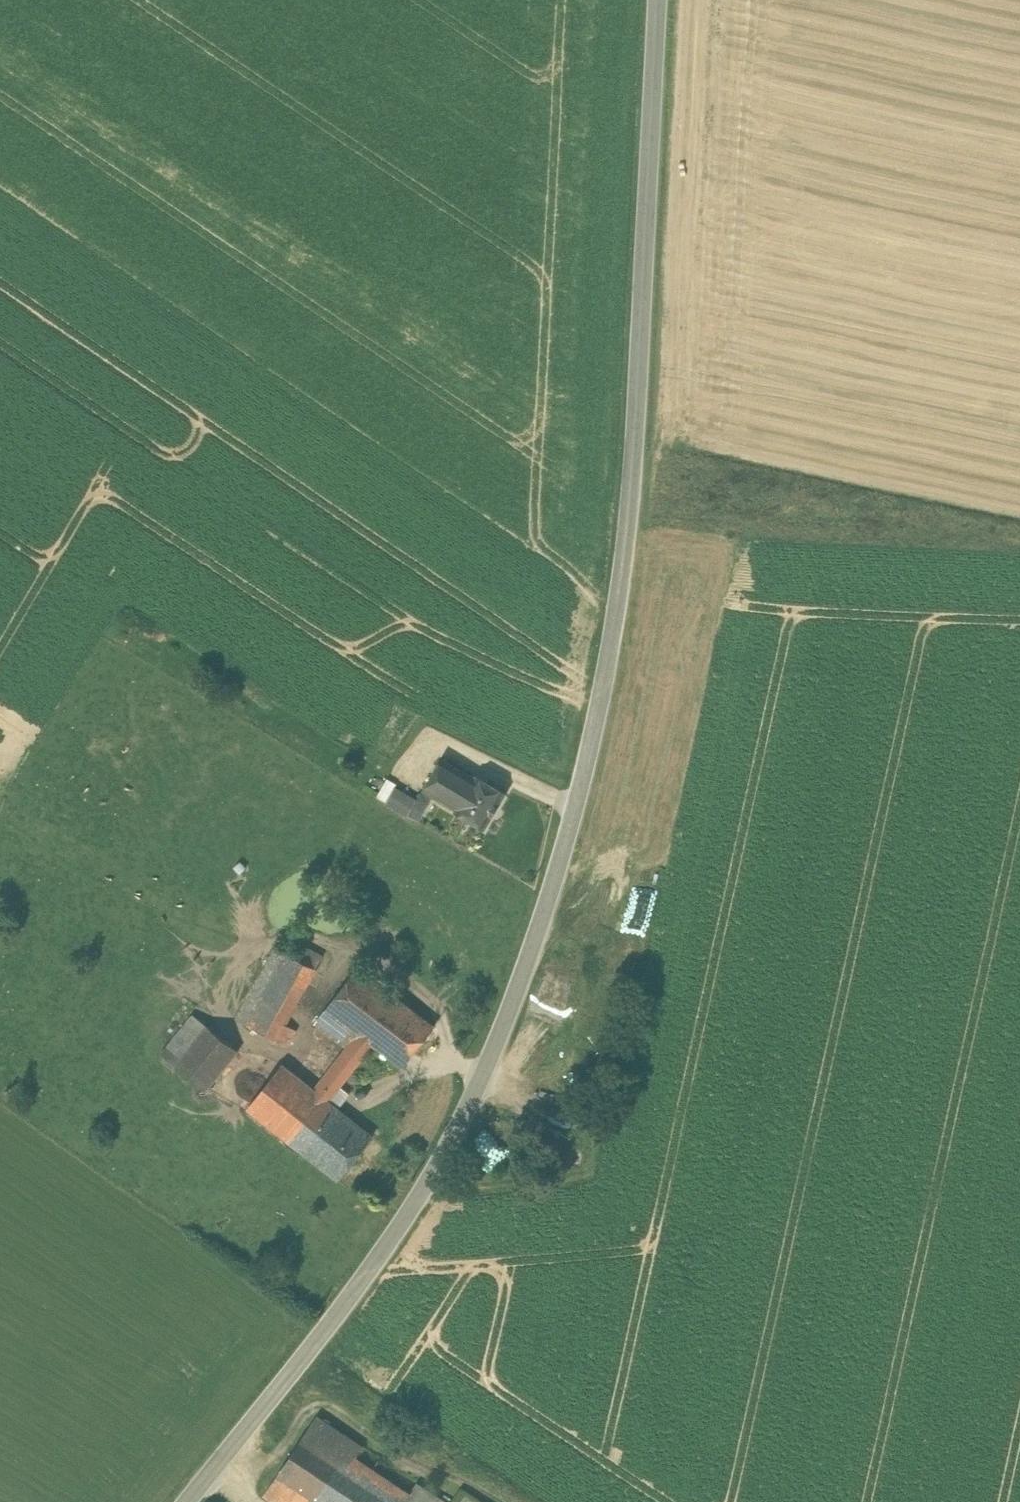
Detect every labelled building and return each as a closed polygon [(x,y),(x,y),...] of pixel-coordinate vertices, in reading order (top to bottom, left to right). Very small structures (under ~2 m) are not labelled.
[(458,809),(476,778),(443,758),(424,789),(458,809)] [(476,778),(458,809),(457,810),(485,827),(505,792),(477,776),(476,778)] [(388,777),(378,795),(387,801),(395,787),(397,783),(388,777)] [(395,787),(387,801),(409,814),(417,800),(395,787)] [(258,977),(236,1018),(287,1045),(297,1029),(286,1023),(324,955),(302,944),(295,957),(275,946),(268,961),(258,977)] [(260,956),(250,973),(258,977),(268,961),(260,956)] [(359,967),(327,1008),(359,1032),(373,1043),(403,1066),(435,1025),(359,967)] [(359,1032),(327,1008),(316,1022),(348,1047),(359,1032)] [(208,1024),(194,1013),(179,1032),(192,1044),(208,1024)] [(192,1044),(175,1065),(206,1090),(239,1050),(208,1024),(192,1044)] [(192,1044),(179,1032),(162,1054),(175,1065),(192,1044)] [(348,1047),(315,1088),(329,1100),(341,1085),(373,1043),(359,1032),(348,1047)] [(315,1088),(283,1063),(248,1107),(339,1179),(374,1135),(338,1107),(329,1100),(315,1088)] [(341,1085),(329,1100),(338,1107),(349,1092),(341,1085)] [(477,1125),(476,1158),(502,1159),(503,1125),(477,1125)] [(306,1432),(407,1499),(412,1491),(358,1454),(364,1445),(318,1414),(306,1432)] [(306,1432),(265,1494),(278,1501),(404,1501),(407,1499),(306,1432)] [(404,1501),(450,1501),(418,1481),(412,1491),(407,1499),(404,1501)]
